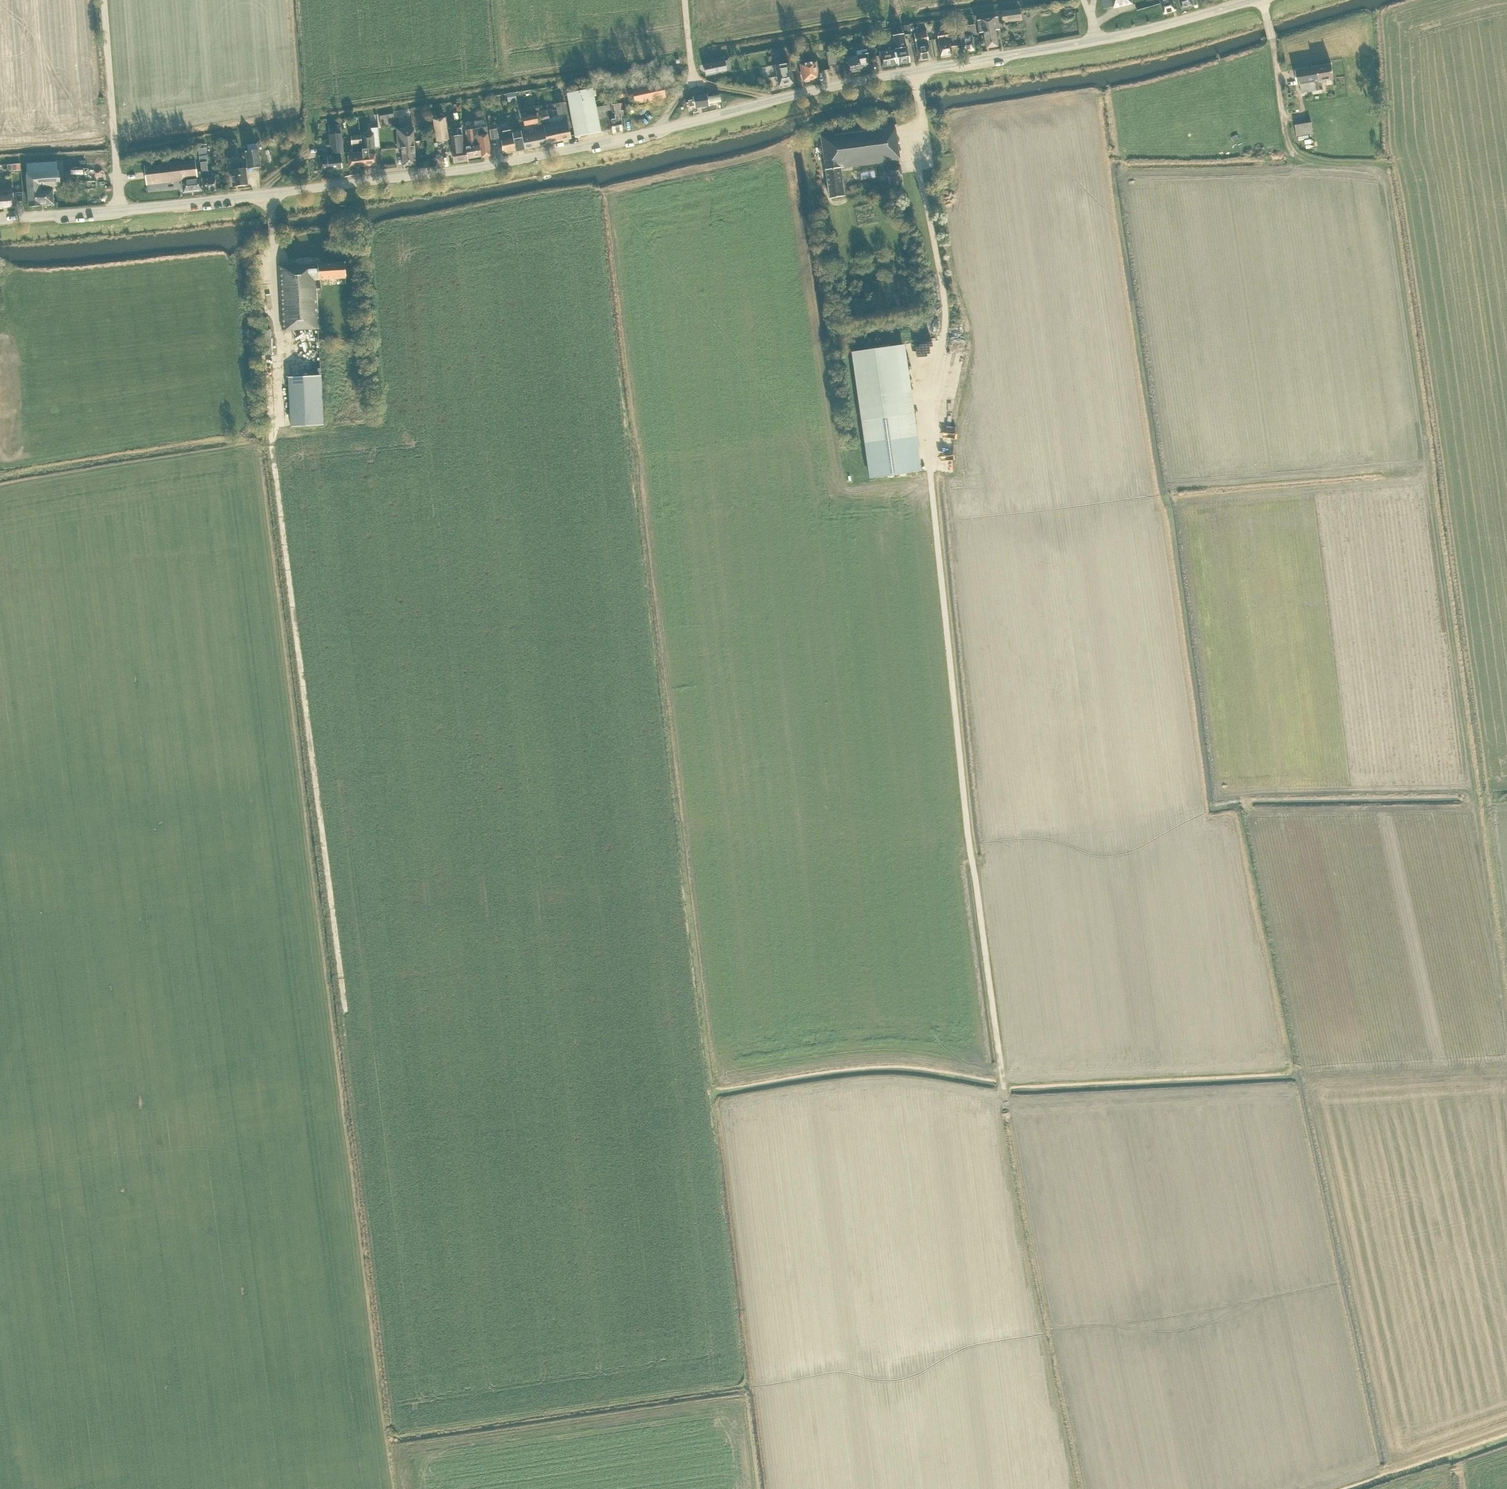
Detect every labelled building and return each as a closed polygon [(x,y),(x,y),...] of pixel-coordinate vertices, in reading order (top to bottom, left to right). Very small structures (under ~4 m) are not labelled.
[(1104,9),(1113,7),(1112,0),(1102,0),(1104,9)] [(1113,7),(1114,9),(1132,4),(1131,0),(1112,0),(1113,7)] [(1164,14),(1176,11),(1172,0),(1159,0),(1164,14)] [(1181,9),(1193,6),(1191,0),(1179,0),(1181,9)] [(1021,21),(1020,9),(1001,11),(1002,23),(1021,21)] [(994,30),(998,30),(996,18),(977,21),(979,33),(983,32),(985,48),(997,46),(994,30)] [(911,34),(909,24),(903,26),(904,35),(911,34)] [(971,35),(975,34),(974,25),(958,28),(962,52),(973,51),(971,35)] [(918,60),(930,58),(925,31),(913,33),(918,60)] [(940,56),(951,54),(947,31),(936,33),(940,56)] [(897,64),(909,62),(906,47),(904,47),(902,34),(892,36),(895,49),(878,52),(881,67),(895,65),(895,64),(897,63),(897,64)] [(776,49),(780,60),(788,57),(785,47),(776,49)] [(847,73),(870,69),(866,49),(855,51),(856,56),(844,58),(847,73)] [(828,66),(837,65),(835,51),(826,52),(828,66)] [(727,72),(724,60),(703,64),(705,76),(727,72)] [(816,79),(818,78),(815,62),(799,65),(802,81),(811,80),(812,80),(815,80),(816,79)] [(792,84),(790,71),(788,63),(774,65),(775,73),(776,73),(778,86),(792,84)] [(1321,81),(1333,79),(1331,65),(1295,71),(1297,84),(1299,84),(1301,93),(1323,90),(1321,81)] [(661,79),(631,85),(632,91),(662,84),(661,79)] [(616,98),(633,96),(633,104),(664,97),(662,84),(632,91),(631,85),(615,86),(616,98)] [(622,117),(623,115),(623,112),(622,111),(621,103),(617,104),(616,102),(614,102),(614,104),(595,108),(591,89),(566,94),(574,137),(600,132),(611,129),(612,133),(622,131),(621,129),(624,128),(622,117)] [(515,92),(507,94),(508,102),(516,100),(515,92)] [(694,99),(687,100),(688,107),(695,106),(695,107),(708,105),(708,104),(707,97),(707,95),(693,97),(694,99)] [(566,114),(564,102),(555,104),(558,116),(566,114)] [(549,119),(547,109),(540,111),(542,121),(549,119)] [(523,126),(537,123),(536,115),(526,117),(525,113),(521,114),(523,126)] [(436,142),(448,140),(444,118),(432,120),(436,142)] [(486,127),(485,127),(484,120),(474,121),(475,129),(465,130),(467,147),(465,148),(465,150),(467,159),(480,157),(478,145),(479,145),(481,158),(491,156),(486,127)] [(558,141),(570,138),(567,120),(554,123),(558,141)] [(1313,134),(1311,122),(1294,125),(1296,137),(1313,134)] [(546,143),(558,141),(554,123),(542,126),(546,143)] [(840,169),(899,161),(894,124),(819,134),(829,199),(844,197),(840,169)] [(331,155),(318,156),(320,171),(342,169),(340,153),(342,153),(340,128),(336,128),(336,125),(328,125),(328,129),(331,155)] [(363,150),(361,150),(363,166),(376,165),(374,149),(379,148),(378,128),(370,129),(371,135),(361,136),(363,150)] [(402,166),(415,165),(412,128),(396,129),(397,149),(401,149),(402,166)] [(491,141),(498,139),(496,129),(489,131),(491,141)] [(463,150),(461,131),(461,130),(452,131),(453,136),(452,137),(453,151),(452,152),(453,163),(467,161),(467,159),(465,150),(463,150)] [(511,133),(510,130),(501,132),(502,139),(500,140),(502,154),(515,151),(524,149),(521,134),(520,132),(511,133)] [(524,149),(546,145),(543,130),(521,134),(524,149)] [(348,168),(363,166),(361,150),(360,144),(361,144),(360,135),(350,136),(351,145),(352,152),(347,153),(348,168)] [(200,162),(201,171),(201,178),(201,179),(203,190),(216,189),(215,177),(212,177),(211,174),(207,175),(206,161),(208,161),(206,148),(197,150),(198,156),(200,162)] [(247,169),(260,167),(257,150),(245,151),(247,169)] [(200,178),(201,178),(201,171),(196,172),(194,160),(144,166),(146,185),(181,181),(183,193),(202,191),(200,178)] [(60,186),(59,170),(57,170),(57,161),(25,164),(26,172),(28,207),(41,206),(41,205),(46,205),(47,206),(49,205),(51,204),(53,204),(52,190),(50,190),(50,187),(60,186)] [(233,187),(247,185),(245,168),(239,169),(238,162),(229,164),(230,170),(231,178),(232,178),(233,187)] [(888,186),(902,184),(901,176),(899,165),(885,167),(887,178),(888,186)] [(0,190),(0,209),(13,208),(12,189),(0,190)] [(24,192),(14,193),(14,202),(25,202),(24,192)] [(319,280),(344,278),(344,263),(317,264),(278,267),(282,330),(317,328),(315,289),(320,288),(319,280)] [(869,478),(920,471),(901,345),(851,352),(869,478)] [(324,425),(321,375),(288,377),(290,427),(324,425)]
